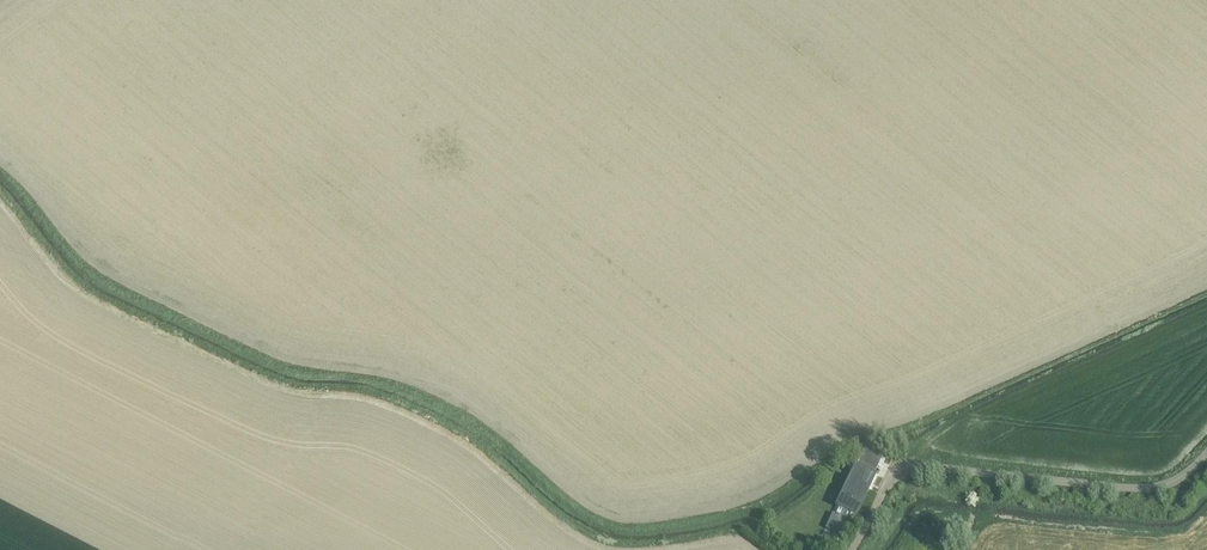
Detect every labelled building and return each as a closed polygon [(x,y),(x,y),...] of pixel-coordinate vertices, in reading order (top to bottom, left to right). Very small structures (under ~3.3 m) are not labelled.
[(855,513),(874,474),(862,469),(866,460),(861,458),(857,466),(856,466),(856,467),(859,468),(841,506),(838,505),(837,506),(855,514),(856,513),(855,513)] [(816,489),(825,499),(835,490),(826,480),(816,489)]
